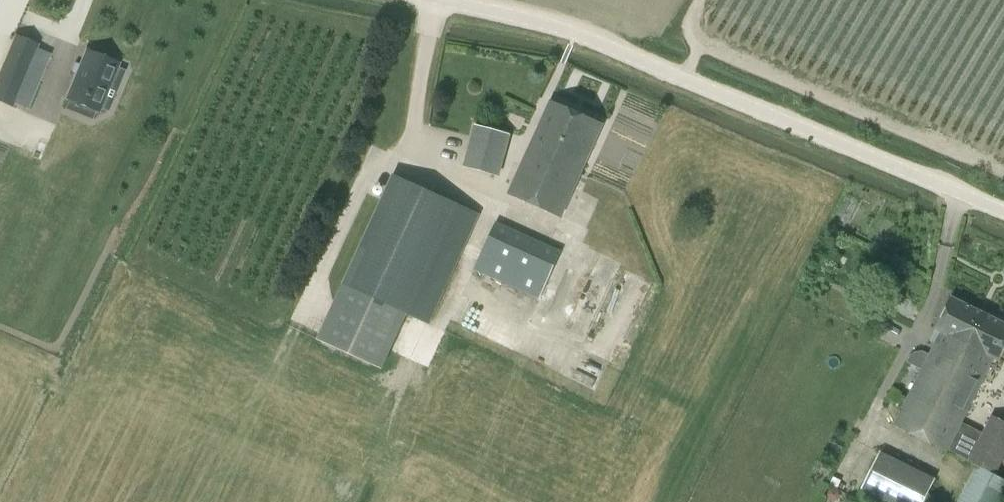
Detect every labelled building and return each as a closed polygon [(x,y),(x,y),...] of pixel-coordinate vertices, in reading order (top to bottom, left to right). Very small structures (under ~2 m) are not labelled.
[(37,45),(15,36),(2,67),(25,76),(37,45)] [(67,99),(98,112),(118,63),(86,51),(67,99)] [(38,81),(25,76),(2,67),(0,73),(0,102),(12,107),(14,102),(27,108),(38,81)] [(507,196),(560,220),(602,126),(550,102),(507,196)] [(464,168),(497,177),(508,136),(475,126),(464,168)] [(392,176),(343,285),(317,341),(382,371),(407,315),(429,325),(479,215),(392,176)] [(473,270),(539,300),(561,252),(495,222),(473,270)] [(940,332),(893,426),(946,453),(965,414),(947,405),(962,375),(975,350),(968,346),(984,314),(951,298),(935,330),(940,332)] [(947,405),(965,414),(993,358),(999,361),(1003,350),(1003,325),(984,314),(968,346),(975,350),(962,375),(947,405)] [(967,463),(995,477),(1003,458),(1003,423),(991,417),(967,463)] [(860,489),(886,501),(923,501),(935,478),(879,451),(860,489)]
